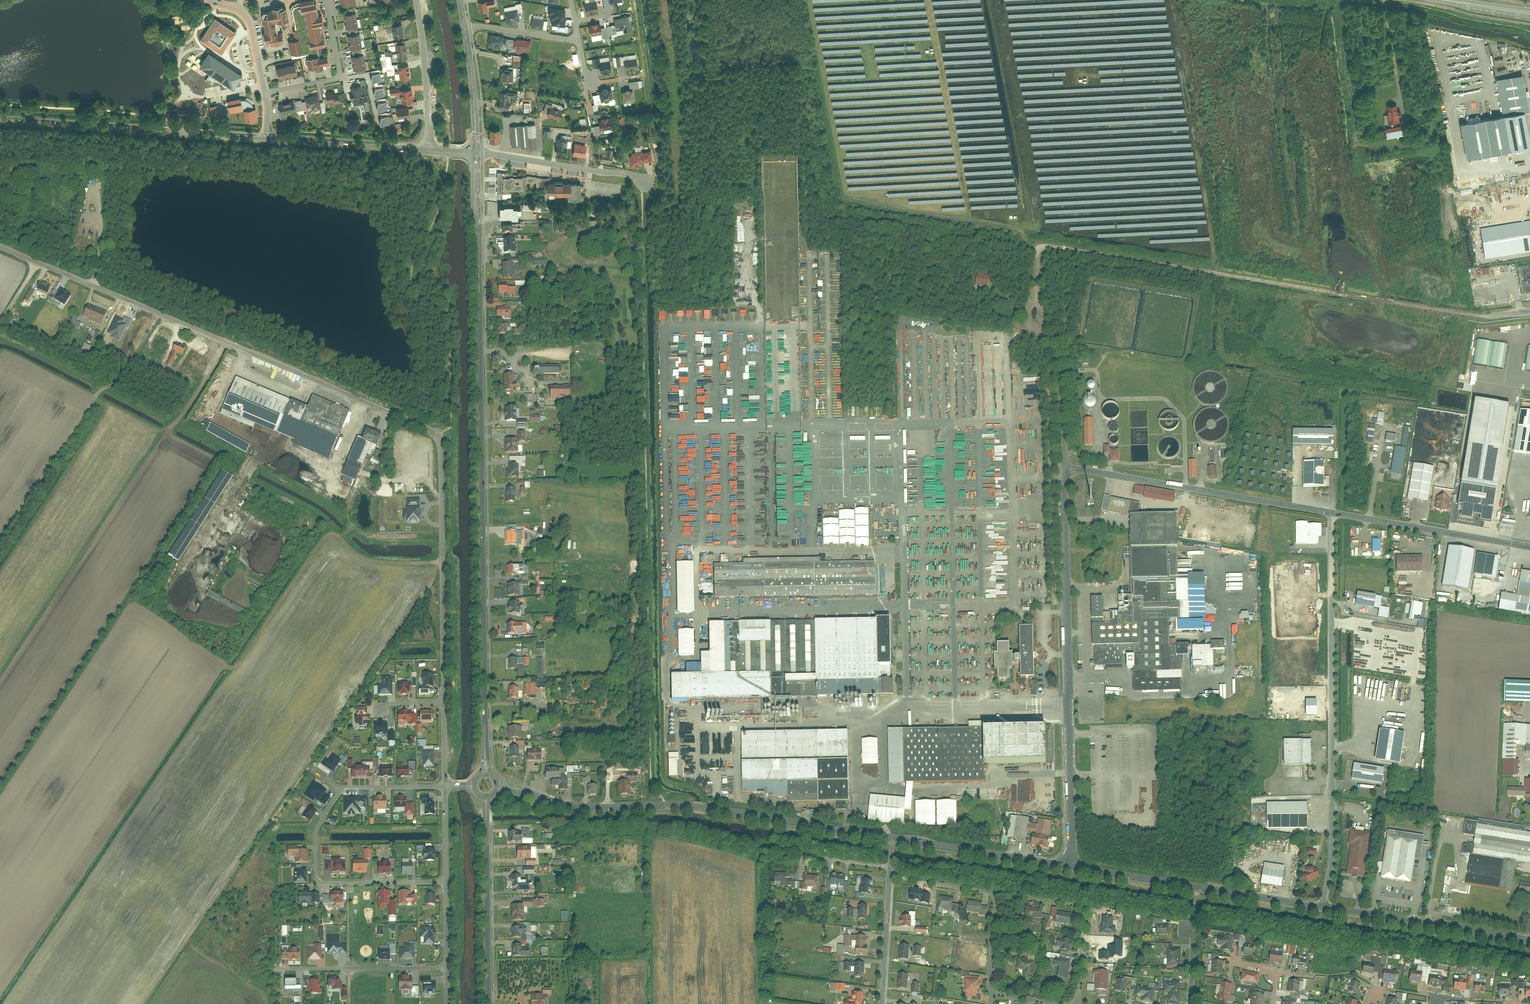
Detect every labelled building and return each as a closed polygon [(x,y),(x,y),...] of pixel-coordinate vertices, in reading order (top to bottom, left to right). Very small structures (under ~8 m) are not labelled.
[(327,64),(330,64),(328,55),(321,57),(320,48),(327,47),(322,27),(325,27),(322,14),(319,14),(317,2),(315,2),(315,0),(301,0),(302,4),(295,6),(293,8),(293,9),(296,30),(293,31),(294,38),(288,39),(291,55),(308,52),(309,57),(304,57),(306,65),(309,67),(312,70),(315,70),(327,67),(327,64)] [(478,1),(479,11),(488,9),(487,5),(494,4),(494,0),(487,1),(487,0),(478,1)] [(586,14),(598,11),(597,5),(596,0),(584,3),(586,14)] [(283,30),(280,31),(278,23),(289,21),(286,8),(279,9),(278,7),(272,8),(272,10),(266,11),(263,12),(262,15),(261,18),(265,44),(271,43),(271,46),(281,44),(281,42),(285,42),(283,30)] [(565,10),(549,7),(548,14),(550,14),(549,19),(552,19),(551,24),(565,27),(566,18),(564,17),(565,10)] [(517,8),(504,10),(507,23),(515,22),(515,21),(519,20),(517,8)] [(346,14),(343,15),(344,21),(346,20),(346,24),(345,24),(346,29),(349,29),(350,35),(347,35),(348,40),(349,40),(350,45),(349,45),(350,50),(352,49),(353,56),(352,56),(352,61),(353,61),(354,66),(353,66),(354,71),(355,70),(356,74),(366,73),(365,69),(368,69),(364,54),(362,54),(361,49),(363,48),(361,34),(358,35),(357,28),(360,28),(356,13),(354,13),(354,9),(345,11),(346,14)] [(624,32),(631,30),(628,15),(622,17),(614,19),(616,31),(623,29),(624,32)] [(237,31),(214,16),(199,38),(222,53),(237,31)] [(544,19),(533,17),(531,27),(542,29),(544,19)] [(601,33),(602,33),(601,28),(600,23),(597,24),(597,23),(592,24),(589,25),(591,36),(601,33)] [(387,32),(392,32),(393,38),(405,36),(403,25),(386,27),(387,32)] [(602,33),(601,33),(602,38),(609,37),(607,27),(601,28),(602,33)] [(489,34),(488,44),(494,45),(494,47),(500,48),(500,46),(502,46),(502,43),(506,43),(506,38),(507,38),(503,37),(503,36),(489,34)] [(386,37),(380,35),(378,42),(383,44),(386,37)] [(510,38),(506,38),(506,43),(502,43),(502,46),(508,47),(510,38)] [(517,40),(514,39),(513,46),(516,47),(516,48),(517,48),(517,51),(522,52),(522,49),(530,51),(531,40),(517,38),(517,40)] [(409,60),(406,43),(391,45),(392,50),(386,50),(387,56),(392,55),(394,64),(409,60)] [(201,66),(233,88),(243,75),(210,52),(201,66)] [(617,66),(625,64),(624,60),(625,60),(624,55),(615,57),(617,66)] [(523,57),(513,57),(513,67),(523,67),(523,57)] [(593,67),(600,66),(599,62),(600,62),(600,58),(592,59),(593,67)] [(638,68),(636,58),(625,60),(624,60),(625,64),(625,66),(626,66),(627,69),(630,69),(630,70),(635,69),(635,68),(638,68)] [(600,66),(601,73),(612,71),(610,60),(600,62),(599,62),(600,66)] [(295,63),(277,68),(280,79),(298,75),(295,63)] [(410,79),(409,65),(398,66),(399,73),(396,73),(394,65),(382,66),(383,71),(387,71),(388,75),(394,75),(395,80),(410,79)] [(382,80),(379,68),(371,70),(372,77),(371,77),(372,82),(382,80)] [(500,81),(513,81),(513,68),(501,68),(500,81)] [(1467,158),(1529,146),(1529,145),(1524,112),(1529,111),(1522,75),(1496,80),(1503,116),(1461,124),(1467,158)] [(638,81),(629,82),(630,89),(639,87),(638,81)] [(385,95),(382,83),(374,85),(375,92),(374,92),(375,97),(385,95)] [(362,86),(350,88),(353,106),(366,103),(362,86)] [(414,102),(412,89),(401,91),(400,88),(390,88),(391,95),(400,94),(401,103),(414,102)] [(613,98),(611,89),(608,89),(607,88),(602,89),(603,90),(599,91),(600,93),(601,101),(602,101),(605,100),(605,102),(609,101),(609,99),(613,98)] [(625,91),(622,91),(624,102),(635,100),(633,89),(630,90),(630,89),(625,90),(625,91)] [(338,90),(326,92),(329,105),(341,103),(338,90)] [(499,99),(499,110),(508,110),(508,96),(513,96),(513,99),(517,99),(517,93),(509,92),(500,92),(500,99),(499,99)] [(601,101),(600,93),(592,95),(594,104),(602,103),(602,101),(601,101)] [(319,94),(305,98),(307,108),(312,107),(313,111),(322,109),(319,94)] [(247,97),(228,100),(231,112),(242,110),(244,111),(246,121),(258,119),(256,108),(255,105),(254,102),(252,99),(249,98),(247,97)] [(388,109),(385,98),(376,100),(378,106),(376,106),(377,111),(388,109)] [(301,100),(294,101),(279,104),(281,113),(279,113),(280,120),(289,119),(288,114),(304,110),(301,100)] [(547,116),(559,119),(562,110),(552,107),(552,105),(546,103),(543,112),(548,114),(547,116)] [(219,105),(210,106),(212,116),(221,114),(219,105)] [(1387,105),(1388,123),(1398,122),(1397,116),(1400,116),(1400,110),(1397,110),(1396,105),(1387,105)] [(408,107),(397,109),(399,119),(411,117),(408,107)] [(391,123),(388,112),(379,114),(381,120),(379,120),(380,125),(391,123)] [(601,119),(599,120),(600,125),(601,130),(604,129),(613,128),(611,117),(608,118),(608,117),(601,118),(601,119)] [(536,124),(510,126),(512,147),(522,146),(522,148),(530,147),(530,150),(539,149),(536,124)] [(604,132),(604,129),(601,130),(600,125),(592,126),(593,134),(604,132)] [(1401,125),(1385,128),(1387,138),(1403,135),(1401,125)] [(501,130),(490,130),(490,142),(501,142),(501,130)] [(567,139),(558,138),(556,155),(566,156),(567,139)] [(586,144),(574,143),(573,155),(585,156),(586,144)] [(608,152),(602,151),(601,160),(612,161),(613,150),(608,149),(608,152)] [(642,150),(632,152),(632,154),(629,155),(631,165),(635,164),(636,167),(641,166),(640,164),(645,163),(644,161),(653,160),(651,150),(643,151),(642,150)] [(572,181),(550,181),(550,177),(517,176),(517,174),(499,174),(499,191),(505,191),(505,196),(511,196),(511,189),(525,189),(525,181),(537,181),(537,188),(550,188),(550,195),(568,195),(572,195),(572,183),(572,181)] [(572,195),(568,195),(567,200),(581,200),(581,183),(572,183),(572,195)] [(1479,194),(1466,196),(1470,225),(1483,223),(1479,194)] [(499,208),(499,218),(511,218),(511,219),(517,219),(517,208),(513,208),(513,206),(504,206),(504,208),(499,208)] [(513,224),(502,224),(503,236),(513,236),(513,224)] [(1480,231),(1485,261),(1529,254),(1529,224),(1480,231)] [(512,241),(501,241),(502,257),(507,257),(512,256),(512,241)] [(534,260),(534,268),(547,268),(547,260),(534,260)] [(1529,293),(1529,265),(1520,267),(1525,294),(1529,293)] [(513,267),(503,267),(503,281),(514,281),(513,267)] [(1482,276),(1492,275),(1491,268),(1481,269),(1482,276)] [(978,275),(975,285),(987,288),(990,278),(978,275)] [(41,285),(37,293),(48,298),(52,289),(41,285)] [(498,296),(507,295),(507,297),(516,297),(516,288),(507,288),(507,286),(498,286),(498,296)] [(29,304),(36,292),(31,289),(24,301),(29,304)] [(60,292),(55,300),(65,306),(70,298),(60,292)] [(1489,293),(1489,296),(1483,297),(1484,303),(1490,302),(1491,304),(1497,304),(1495,292),(1489,293)] [(101,326),(107,312),(88,305),(82,317),(101,326)] [(496,310),(497,319),(509,319),(509,320),(511,320),(511,310),(496,310)] [(79,318),(73,315),(69,325),(78,329),(81,323),(77,322),(79,318)] [(128,330),(132,322),(124,318),(122,322),(116,319),(109,335),(113,338),(114,336),(121,339),(126,329),(128,330)] [(498,327),(498,338),(507,338),(507,331),(510,331),(510,325),(506,325),(506,327),(498,327)] [(703,335),(695,336),(696,341),(699,341),(699,347),(704,347),(703,335)] [(1505,369),(1509,345),(1478,340),(1474,365),(1505,369)] [(186,348),(177,344),(169,361),(175,363),(179,354),(182,355),(186,348)] [(91,348),(84,345),(81,352),(88,355),(91,348)] [(543,375),(543,374),(557,374),(560,371),(560,368),(558,365),(532,366),(532,375),(543,375)] [(503,374),(503,392),(516,392),(516,383),(512,383),(513,375),(503,374)] [(309,406),(235,376),(221,412),(333,457),(351,411),(314,395),(309,406)] [(563,386),(549,386),(549,398),(569,398),(569,385),(563,385),(563,386)] [(525,403),(536,403),(536,395),(524,395),(525,403)] [(506,406),(506,422),(515,422),(515,410),(516,410),(516,406),(515,405),(513,405),(511,406),(506,406)] [(1514,452),(1529,455),(1529,410),(1521,409),(1514,452)] [(250,446),(210,423),(206,432),(246,454),(250,446)] [(383,435),(367,428),(362,439),(357,437),(341,477),(356,483),(372,444),(378,447),(383,435)] [(1292,446),(1331,447),(1332,433),(1292,433),(1292,441),(1292,446)] [(1386,435),(1385,442),(1394,443),(1395,437),(1386,435)] [(505,438),(505,454),(517,454),(517,438),(505,438)] [(1406,450),(1395,448),(1391,473),(1402,475),(1406,450)] [(1109,451),(1108,451),(1109,456),(1109,463),(1118,463),(1118,450),(1109,451)] [(916,455),(916,451),(905,451),(905,465),(908,465),(908,462),(907,462),(907,455),(916,455)] [(373,457),(370,462),(380,466),(382,461),(373,457)] [(1323,464),(1303,463),(1303,489),(1328,489),(1328,479),(1323,479),(1323,464)] [(1489,467),(1465,463),(1458,507),(1462,507),(1460,518),(1471,520),(1471,517),(1477,518),(1478,509),(1493,511),(1496,492),(1485,490),(1489,467)] [(505,469),(506,479),(518,478),(517,465),(508,465),(508,469),(505,469)] [(1430,467),(1414,465),(1408,500),(1423,502),(1430,467)] [(178,560),(232,476),(223,470),(169,554),(178,560)] [(402,493),(404,493),(404,485),(396,485),(396,488),(400,488),(400,491),(402,491),(402,493)] [(1174,495),(1135,487),(1133,496),(1138,497),(1138,496),(1143,497),(1143,500),(1172,506),(1174,495)] [(505,488),(505,502),(514,502),(514,488),(505,488)] [(1110,497),(1104,496),(1100,512),(1107,513),(1107,512),(1126,516),(1129,517),(1137,517),(1139,505),(1109,499),(1110,497)] [(1451,500),(1438,498),(1436,509),(1449,511),(1451,500)] [(420,506),(407,506),(407,510),(403,510),(403,519),(407,519),(407,521),(409,521),(409,523),(417,522),(417,521),(420,521),(420,506)] [(868,510),(856,510),(856,512),(856,544),(856,546),(869,546),(868,510)] [(841,544),(856,544),(856,512),(840,513),(841,544)] [(1134,693),(1181,692),(1181,680),(1180,657),(1187,657),(1187,646),(1176,646),(1176,648),(1168,649),(1168,621),(1175,620),(1176,633),(1203,632),(1203,622),(1204,622),(1203,575),(1177,576),(1176,516),(1137,517),(1129,517),(1131,597),(1118,597),(1118,613),(1109,613),(1109,614),(1102,614),(1102,599),(1090,599),(1091,620),(1092,620),(1092,626),(1091,626),(1092,646),(1094,646),(1094,666),(1122,665),(1122,662),(1126,662),(1126,670),(1133,670),(1134,693)] [(1295,524),(1295,545),(1317,545),(1317,537),(1320,537),(1320,526),(1307,526),(1307,524),(1295,524)] [(504,545),(515,545),(515,532),(503,532),(504,545)] [(1380,542),(1372,542),(1372,553),(1380,553),(1380,542)] [(1474,552),(1449,548),(1443,586),(1467,590),(1470,575),(1473,554),(1474,552)] [(1496,558),(1473,554),(1470,575),(1496,579),(1499,562),(1496,558)] [(1422,559),(1396,559),(1396,573),(1422,573),(1422,559)] [(714,565),(715,598),(875,595),(875,563),(714,565)] [(693,564),(677,564),(678,614),(694,613),(693,564)] [(515,575),(515,574),(523,574),(523,565),(515,565),(511,565),(507,565),(507,575),(515,575)] [(1523,572),(1519,597),(1501,594),(1499,610),(1529,615),(1529,573),(1523,572)] [(507,583),(507,595),(518,595),(518,583),(507,583)] [(228,609),(231,603),(210,591),(207,597),(228,609)] [(1375,598),(1357,595),(1355,606),(1373,610),(1375,598)] [(1381,599),(1375,598),(1373,610),(1379,611),(1381,599)] [(508,611),(508,613),(518,613),(518,611),(519,611),(519,604),(517,604),(517,602),(508,602),(508,605),(507,605),(507,611),(508,611)] [(1408,616),(1407,621),(1418,623),(1419,623),(1419,620),(1422,606),(1418,605),(1410,603),(1410,607),(1408,616)] [(1251,621),(1251,613),(1242,612),(1242,619),(1239,619),(1239,621),(1251,621)] [(1426,621),(1419,620),(1419,623),(1418,623),(1417,628),(1425,629),(1426,621)] [(521,622),(506,622),(506,634),(526,634),(525,623),(521,623),(521,622)] [(686,665),(687,702),(772,701),(772,700),(895,698),(895,682),(891,682),(891,668),(892,668),(892,622),(710,625),(710,655),(701,655),(701,665),(686,665)] [(1020,658),(1016,658),(1016,665),(1021,665),(1021,680),(1035,680),(1034,629),(1020,630),(1020,658)] [(694,630),(679,630),(679,656),(695,656),(694,630)] [(999,681),(1011,681),(1011,671),(1014,670),(1014,665),(1016,665),(1016,658),(1013,658),(1013,654),(1010,654),(1010,645),(999,645),(999,655),(996,656),(997,671),(999,670),(999,681)] [(1212,646),(1192,647),(1192,668),(1212,667),(1212,650),(1212,646)] [(508,669),(517,669),(516,664),(516,658),(507,658),(508,669)] [(522,658),(516,658),(516,664),(517,669),(528,669),(528,666),(528,658),(522,658)] [(542,658),(537,658),(537,680),(545,680),(545,676),(542,676),(542,658)] [(423,674),(423,686),(434,686),(433,674),(423,674)] [(382,677),(382,684),(377,684),(378,696),(392,696),(392,677),(382,677)] [(398,682),(398,693),(410,693),(410,682),(398,682)] [(523,683),(523,695),(535,695),(535,683),(523,683)] [(1505,683),(1505,703),(1529,703),(1529,684),(1505,683)] [(508,687),(508,698),(517,698),(517,687),(508,687)] [(420,711),(420,722),(432,722),(432,710),(420,711)] [(404,725),(404,721),(412,721),(412,712),(408,712),(408,711),(402,711),(402,712),(398,712),(398,725),(404,725)] [(368,715),(356,715),(356,716),(356,724),(359,724),(359,726),(366,726),(366,724),(370,724),(370,715),(368,715)] [(375,722),(376,734),(387,734),(387,722),(375,722)] [(1504,725),(1503,760),(1513,761),(1515,761),(1516,744),(1527,744),(1529,744),(1529,726),(1504,725)] [(508,726),(508,738),(522,738),(522,731),(521,727),(521,726),(508,726)] [(741,731),(742,792),(772,791),(772,796),(788,796),(788,801),(836,800),(836,807),(845,807),(845,800),(848,800),(847,729),(741,731)] [(984,730),(904,731),(905,785),(985,783),(985,768),(984,733),(984,730)] [(890,785),(905,785),(904,731),(889,732),(890,785)] [(984,733),(985,768),(1049,766),(1048,732),(984,733)] [(1404,735),(1381,732),(1377,758),(1399,762),(1404,735)] [(879,764),(878,739),(863,740),(863,752),(864,752),(865,755),(867,755),(867,750),(870,749),(870,744),(877,744),(877,764),(879,764)] [(1311,741),(1283,741),(1284,765),(1311,765),(1311,741)] [(509,757),(518,757),(518,746),(509,746),(509,757)] [(526,750),(526,761),(540,760),(540,749),(526,750)] [(434,750),(423,750),(423,766),(434,766),(434,750)] [(333,754),(329,760),(326,758),(322,764),(333,772),(341,759),(333,754)] [(679,759),(679,754),(669,754),(669,777),(678,777),(678,759),(679,759)] [(398,776),(409,775),(408,764),(398,764),(398,776)] [(353,777),(370,777),(370,765),(353,765),(353,777)] [(379,765),(380,776),(392,776),(392,765),(379,765)] [(1384,769),(1354,765),(1351,779),(1382,784),(1384,769)] [(545,768),(545,777),(558,776),(558,767),(545,768)] [(626,772),(626,781),(630,781),(637,781),(637,772),(626,772)] [(550,786),(558,786),(558,790),(567,790),(566,776),(559,777),(559,778),(550,778),(550,786)] [(1526,780),(1526,789),(1508,789),(1507,797),(1525,798),(1525,806),(1529,806),(1529,780),(1526,780)] [(313,801),(315,799),(319,802),(327,790),(313,781),(304,795),(313,801)] [(617,781),(617,795),(630,795),(630,781),(626,781),(617,781)] [(587,785),(587,795),(597,795),(596,784),(587,785)] [(373,797),(373,809),(387,809),(386,797),(383,797),(383,795),(376,795),(376,797),(373,797)] [(395,797),(395,807),(406,807),(406,797),(403,797),(403,795),(399,795),(399,797),(395,797)] [(364,797),(343,797),(343,813),(347,813),(349,816),(353,816),(355,813),(360,813),(360,809),(365,809),(365,808),(367,808),(367,799),(364,799),(364,797)] [(906,800),(871,797),(869,821),(904,824),(906,800)] [(424,804),(425,814),(434,814),(434,802),(427,802),(427,804),(424,804)] [(935,806),(937,802),(917,802),(917,815),(916,819),(918,818),(920,820),(920,818),(927,818),(924,814),(923,813),(926,812),(924,811),(927,809),(927,810),(928,807),(930,810),(930,806),(933,805),(935,809),(932,809),(932,818),(927,816),(927,820),(929,821),(932,819),(933,827),(937,827),(936,807),(935,806)] [(1309,802),(1266,803),(1267,827),(1310,826),(1309,802)] [(308,805),(301,815),(310,821),(317,811),(308,805)] [(938,827),(958,827),(958,808),(954,817),(954,818),(953,820),(954,821),(953,823),(947,820),(950,820),(950,816),(948,816),(948,819),(946,819),(946,821),(943,820),(944,819),(942,818),(942,815),(939,815),(938,816),(938,827)] [(1466,822),(1464,835),(1474,836),(1473,845),(1467,844),(1467,847),(1462,847),(1461,854),(1471,855),(1516,862),(1529,864),(1529,834),(1525,833),(1526,828),(1478,820),(1477,823),(1466,822)] [(520,829),(520,832),(521,832),(521,838),(531,838),(531,832),(528,832),(528,829),(520,829)] [(1348,844),(1351,845),(1346,874),(1352,875),(1352,877),(1357,878),(1357,876),(1364,877),(1371,832),(1350,829),(1348,844)] [(521,838),(521,832),(520,832),(507,832),(508,842),(521,842),(521,838)] [(1033,833),(1031,845),(1048,848),(1050,836),(1033,833)] [(1419,842),(1388,836),(1381,879),(1411,884),(1419,842)] [(530,846),(516,846),(516,858),(530,858),(530,846)] [(288,857),(294,857),(294,863),(308,863),(308,848),(288,848),(288,852),(285,852),(285,856),(288,856),(288,857)] [(424,852),(424,859),(426,859),(426,861),(435,861),(435,849),(426,850),(426,852),(424,852)] [(1317,857),(1318,850),(1309,849),(1308,855),(1317,857)] [(1511,891),(1516,862),(1471,855),(1466,884),(1511,891)] [(340,857),(332,857),(332,861),(332,871),(332,873),(346,872),(345,860),(340,861),(340,857)] [(353,860),(353,872),(367,872),(367,859),(353,860)] [(378,874),(390,874),(390,863),(387,863),(387,862),(382,862),(382,863),(378,863),(378,874)] [(1264,862),(1261,884),(1281,887),(1285,866),(1264,862)] [(402,863),(402,874),(413,874),(413,863),(402,863)] [(1303,875),(1306,883),(1320,877),(1316,869),(1312,867),(1310,869),(1309,866),(1304,869),(1306,874),(1303,875)] [(294,868),(294,883),(307,882),(307,868),(294,868)] [(785,883),(786,873),(775,872),(774,882),(785,883)] [(807,890),(807,886),(817,887),(818,876),(803,874),(802,890),(807,890)] [(511,882),(511,887),(516,887),(517,891),(531,891),(531,877),(520,877),(520,875),(511,875),(511,877),(509,877),(509,882),(511,882)] [(838,876),(831,875),(831,886),(837,886),(837,887),(844,887),(845,877),(838,877),(838,876)] [(1446,876),(1443,893),(1449,894),(1452,877),(1446,876)] [(871,888),(872,881),(861,881),(861,887),(860,887),(860,894),(870,895),(870,888),(871,888)] [(1521,882),(1519,892),(1529,894),(1529,883),(1521,882)] [(914,890),(911,890),(909,899),(921,902),(923,892),(920,891),(920,890),(915,889),(914,890)] [(339,904),(340,903),(343,903),(344,891),(331,891),(331,903),(334,903),(335,904),(337,905),(338,905),(339,904)] [(390,900),(390,891),(377,891),(377,905),(380,905),(380,909),(387,909),(387,904),(389,904),(389,900),(390,900)] [(411,896),(408,896),(408,891),(398,892),(399,905),(408,905),(408,904),(412,904),(412,905),(418,905),(418,895),(411,895),(411,896)] [(298,904),(311,904),(311,892),(298,892),(298,904)] [(425,894),(425,905),(435,905),(435,894),(425,894)] [(952,903),(953,898),(940,896),(938,908),(951,909),(952,908),(952,903)] [(981,905),(982,903),(968,901),(966,911),(980,913),(981,905)] [(960,904),(952,903),(952,908),(952,909),(952,910),(955,911),(955,912),(959,913),(960,904)] [(523,904),(510,904),(511,921),(523,920),(523,904)] [(867,905),(858,905),(858,908),(858,919),(866,919),(867,905)] [(988,906),(981,905),(980,913),(979,915),(986,916),(988,906)] [(1039,927),(1042,909),(1027,907),(1026,916),(1032,917),(1030,926),(1039,927)] [(858,919),(858,908),(843,908),(842,918),(858,919)] [(1057,911),(1055,922),(1069,925),(1071,913),(1057,911)] [(901,915),(901,927),(910,927),(911,916),(901,915)] [(1099,934),(1115,935),(1116,926),(1113,926),(1113,917),(1102,916),(1101,926),(1100,925),(1099,934)] [(1155,924),(1155,934),(1169,934),(1169,924),(1155,924)] [(520,938),(520,933),(525,933),(525,926),(511,926),(511,938),(520,938)] [(421,937),(424,937),(424,944),(435,944),(435,936),(436,936),(436,930),(435,930),(435,927),(420,927),(421,937)] [(865,935),(856,935),(855,954),(866,955),(867,947),(865,947),(865,935)] [(1217,945),(1222,946),(1221,950),(1231,951),(1233,937),(1223,935),(1223,938),(1218,937),(1217,945)] [(347,945),(340,945),(340,936),(327,936),(327,954),(332,954),(337,954),(337,953),(339,953),(339,954),(347,954),(347,945)] [(1056,946),(1061,947),(1060,950),(1069,951),(1071,940),(1062,938),(1062,939),(1057,938),(1056,946)] [(1123,941),(1108,940),(1107,957),(1113,958),(1114,956),(1122,957),(1123,941)] [(1245,943),(1243,953),(1253,955),(1254,945),(1245,943)] [(321,960),(321,944),(314,944),(314,949),(308,949),(308,961),(321,960)] [(404,944),(404,948),(400,948),(400,959),(414,959),(414,944),(404,944)] [(529,948),(522,948),(521,944),(511,945),(512,956),(522,956),(529,956),(529,948)] [(899,944),(899,959),(908,959),(909,945),(899,944)] [(913,946),(913,956),(921,956),(921,946),(913,946)] [(288,960),(300,960),(300,950),(298,950),(298,947),(291,948),(291,950),(282,950),(282,959),(288,959),(288,960)] [(379,950),(379,960),(390,959),(390,949),(379,950)] [(1167,949),(1166,969),(1173,969),(1173,965),(1180,966),(1180,949),(1167,949)] [(1271,951),(1269,961),(1281,963),(1283,953),(1271,951)] [(1307,960),(1300,959),(1300,957),(1294,956),(1292,964),(1296,965),(1295,968),(1305,970),(1307,960)] [(1054,965),(1058,966),(1056,977),(1071,980),(1072,975),(1067,974),(1070,960),(1055,957),(1054,965)] [(1016,969),(1023,970),(1022,976),(1033,978),(1036,961),(1017,958),(1016,969)] [(1212,960),(1210,973),(1222,975),(1223,961),(1212,960)] [(854,962),(854,976),(863,976),(864,962),(854,962)] [(1364,963),(1362,972),(1373,974),(1375,964),(1364,963)] [(1095,975),(1094,989),(1107,989),(1108,970),(1093,969),(1093,975),(1095,975)] [(1397,971),(1384,969),(1382,981),(1395,984),(1397,971)] [(1242,970),(1240,981),(1257,984),(1259,973),(1242,970)] [(1422,974),(1410,972),(1408,980),(1420,982),(1422,974)] [(898,973),(897,988),(906,989),(907,974),(898,973)] [(403,977),(399,977),(399,989),(413,989),(413,977),(409,977),(409,975),(403,975),(403,977)] [(1441,986),(1442,986),(1442,991),(1447,992),(1448,979),(1448,977),(1443,976),(1443,977),(1429,975),(1428,985),(1433,985),(1433,987),(1437,988),(1437,986),(1440,987),(1441,986)] [(332,986),(332,987),(332,990),(341,989),(342,989),(342,987),(342,983),(336,976),(328,976),(328,986),(332,986)] [(965,976),(964,996),(976,997),(976,993),(977,993),(977,989),(979,990),(979,983),(980,977),(965,976)] [(301,985),(297,985),(297,977),(285,977),(285,989),(301,989),(301,985)] [(1114,980),(1116,981),(1114,990),(1125,992),(1126,988),(1127,988),(1128,986),(1126,985),(1127,980),(1114,978),(1114,980)] [(1454,979),(1453,989),(1465,990),(1466,980),(1454,979)] [(1289,980),(1288,991),(1298,993),(1300,981),(1289,980)] [(320,984),(319,984),(319,981),(309,981),(308,981),(308,986),(307,985),(307,986),(307,992),(308,991),(308,994),(319,994),(322,994),(322,989),(320,989),(320,984)] [(1163,992),(1168,992),(1168,1002),(1179,1002),(1180,981),(1163,981),(1163,992)] [(1351,981),(1347,991),(1357,994),(1360,984),(1351,981)] [(1220,982),(1218,998),(1229,1000),(1232,984),(1220,982)] [(1475,982),(1474,991),(1485,992),(1486,983),(1475,982)] [(424,994),(436,994),(436,984),(424,984),(424,994)] [(1135,995),(1142,996),(1141,1001),(1152,1003),(1155,989),(1137,985),(1135,995)] [(1498,985),(1498,995),(1509,995),(1509,985),(1498,985)] [(851,999),(848,998),(848,1002),(844,1001),(844,1003),(862,1003),(862,992),(852,991),(851,999)] [(1251,1003),(1262,1003),(1264,994),(1252,992),(1251,1003)] [(530,1003),(547,1003),(547,994),(530,995),(530,1003)]
